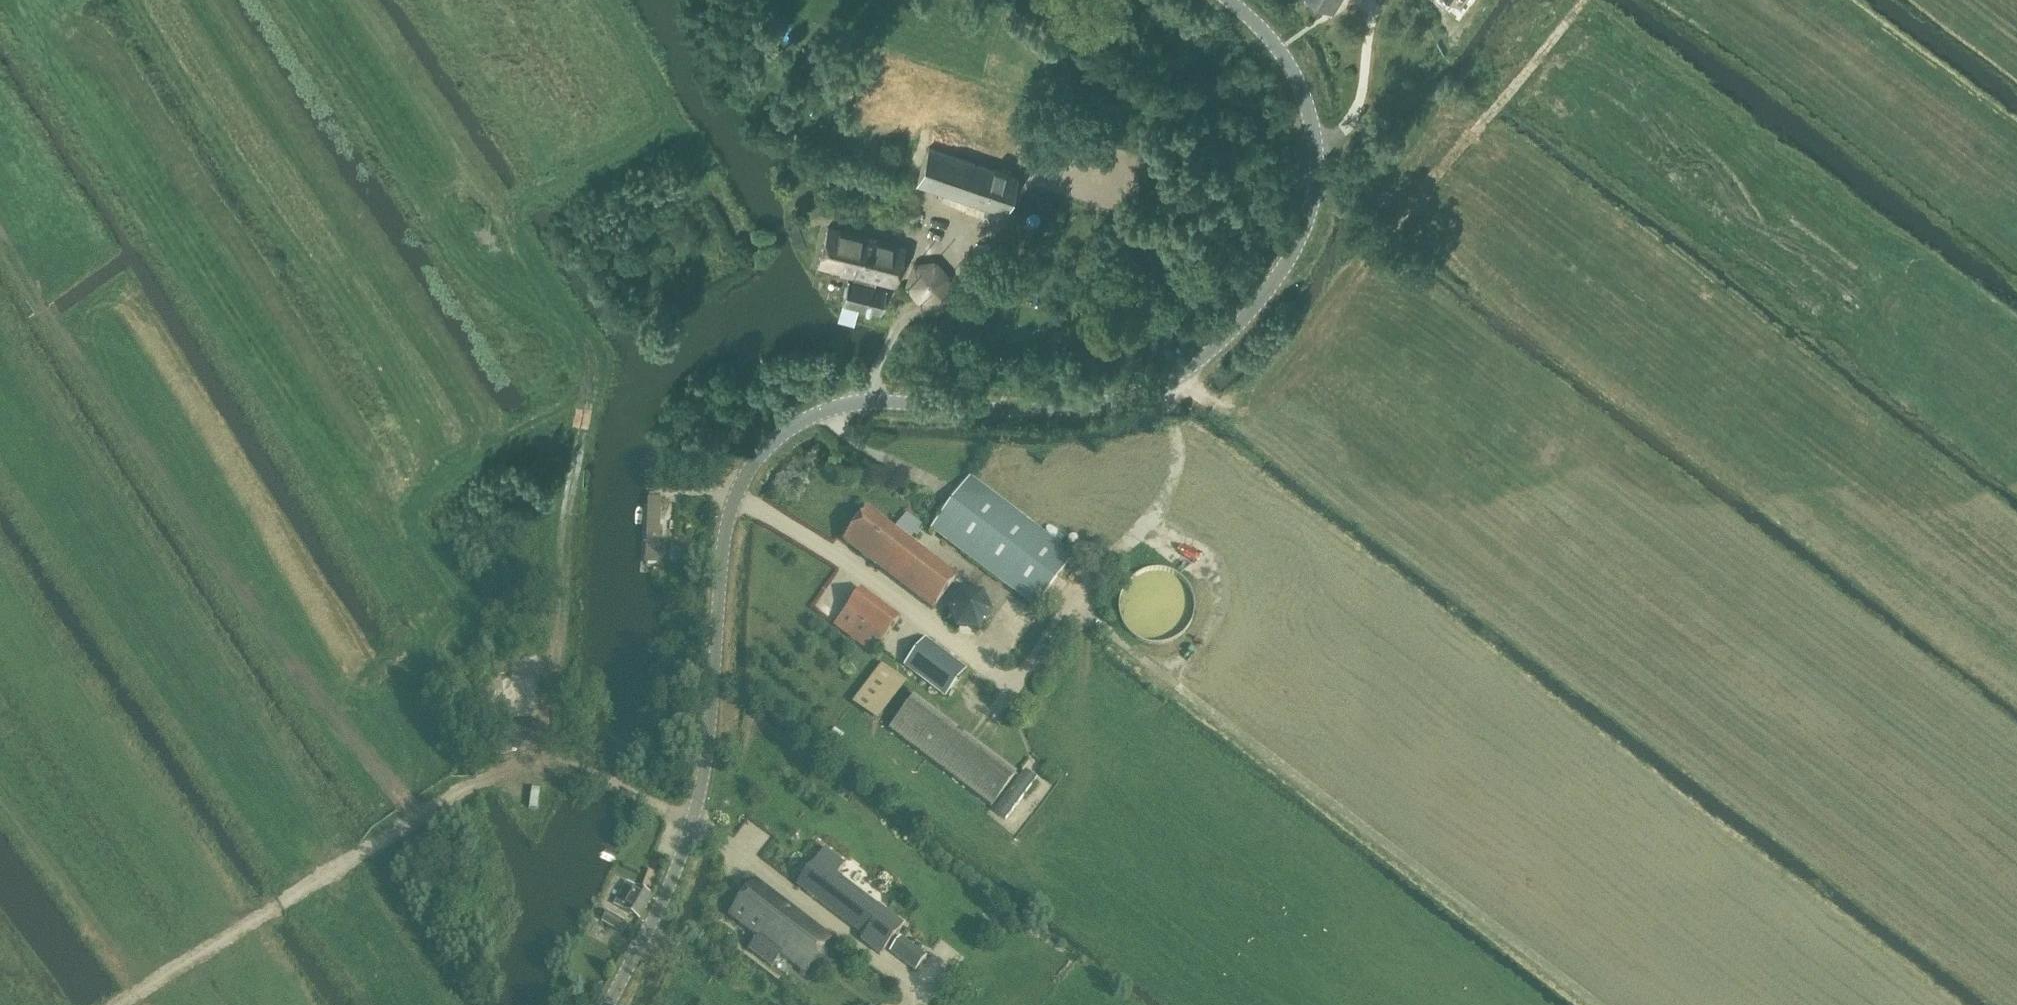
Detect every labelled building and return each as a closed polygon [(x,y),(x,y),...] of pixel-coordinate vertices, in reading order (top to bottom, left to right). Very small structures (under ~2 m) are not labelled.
[(1333,11),(1339,0),(1316,0),(1333,11)] [(1004,215),(1017,179),(929,148),(916,184),(1004,215)] [(894,286),(904,248),(827,227),(817,265),(854,276),(852,282),(846,281),(836,320),(853,324),(857,308),(879,314),(885,290),(870,286),(872,280),(894,286)] [(1034,608),(1073,557),(969,479),(931,530),(1034,608)] [(645,571),(665,571),(665,503),(645,503),(645,571)] [(905,516),(894,532),(866,512),(843,544),(933,610),(956,578),(908,543),(920,527),(905,516)] [(1181,578),(1178,576),(1175,574),(1172,573),(1169,571),(1166,570),(1163,570),(1159,569),(1156,569),(1153,569),(1149,570),(1146,570),(1143,571),(1140,573),(1137,574),(1134,576),(1131,578),(1129,580),(1126,583),(1124,585),(1123,588),(1121,591),(1120,594),(1119,598),(1118,601),(1118,604),(1117,608),(1118,611),(1118,614),(1119,618),(1120,621),(1121,624),(1123,627),(1124,630),(1127,632),(1129,635),(1131,637),(1134,639),(1137,641),(1140,642),(1143,644),(1146,645),(1149,645),(1153,646),(1156,646),(1159,646),(1163,645),(1166,645),(1169,644),(1172,642),(1175,641),(1178,639),(1181,637),(1183,635),(1186,632),(1188,630),(1190,627),(1191,624),(1192,621),(1193,617),(1194,614),(1195,611),(1195,607),(1195,604),(1194,601),(1193,598),(1192,594),(1191,591),(1190,588),(1188,585),(1186,583),(1183,580),(1181,578)] [(872,656),(899,621),(860,592),(834,627),(872,656)] [(992,615),(983,594),(962,592),(947,610),(955,631),(977,634),(992,615)] [(943,696),(963,669),(925,640),(904,667),(943,696)] [(872,718),(899,683),(880,668),(853,703),(872,718)] [(992,807),(1016,775),(913,699),(890,731),(992,807)] [(1005,821),(1036,780),(1025,772),(995,813),(1005,821)] [(901,925),(836,876),(844,865),(825,850),(797,886),(863,937),(860,941),(880,956),(903,927),(901,925)] [(832,941),(755,881),(730,913),(759,936),(750,947),(773,966),(780,956),(802,972),(799,975),(803,978),(805,975),(807,974),(800,969),(824,937),(830,942),(832,941)] [(639,919),(652,897),(626,883),(614,905),(639,919)] [(618,930),(623,922),(606,912),(602,921),(618,930)] [(926,958),(900,939),(889,953),(915,973),(926,958)]
